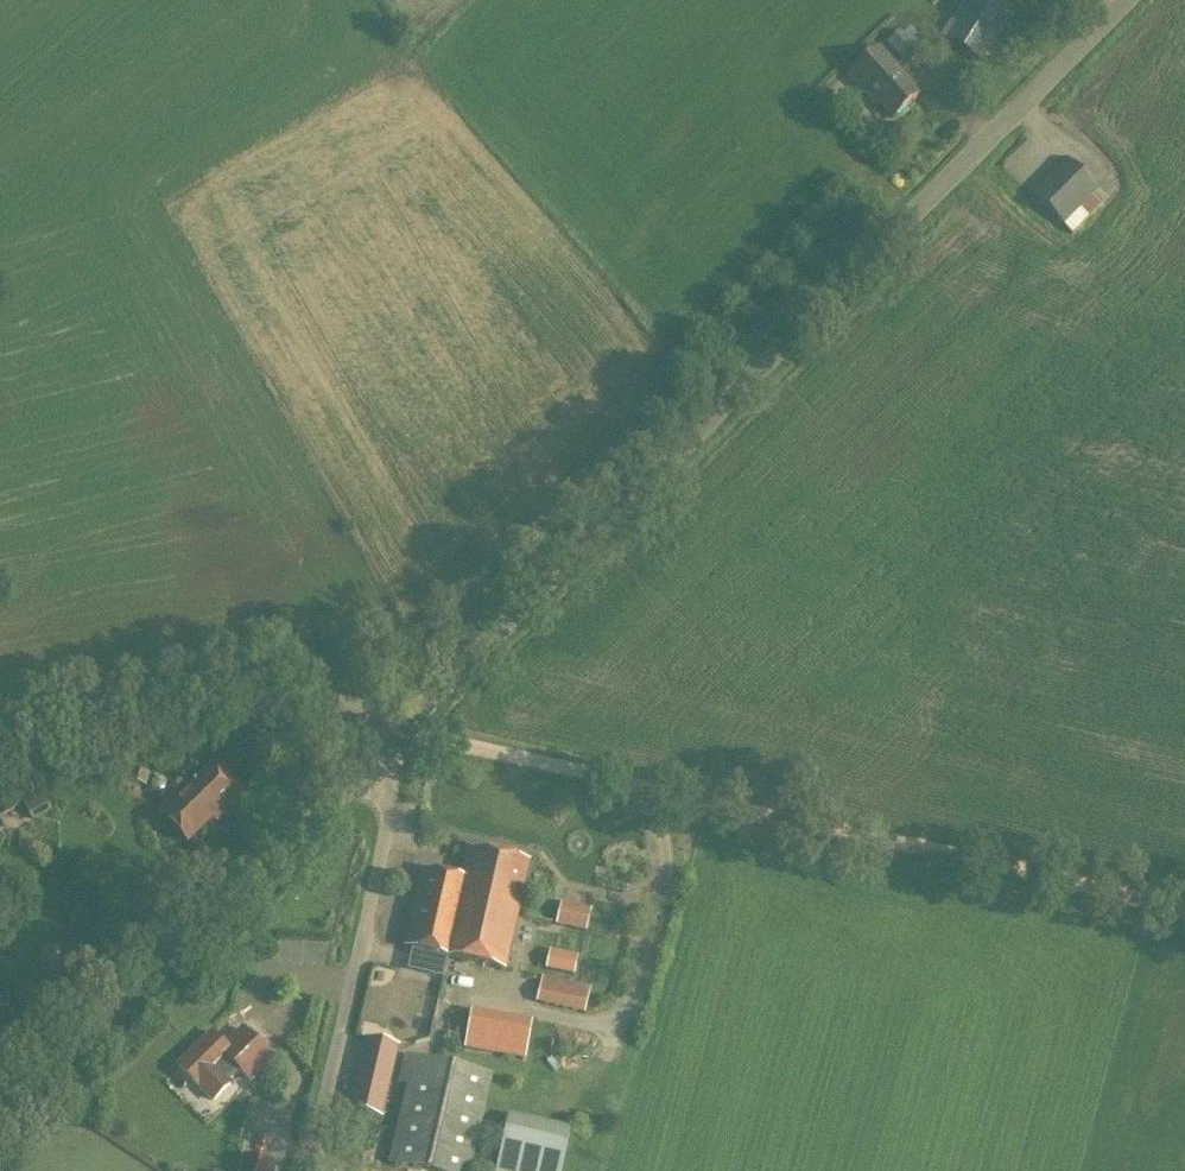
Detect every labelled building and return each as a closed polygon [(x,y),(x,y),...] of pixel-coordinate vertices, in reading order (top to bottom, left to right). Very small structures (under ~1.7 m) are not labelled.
[(980,64),(1014,11),(996,0),(970,0),(967,4),(962,1),(939,37),(980,64)] [(886,44),(907,67),(928,49),(907,26),(886,44)] [(913,88),(894,68),(868,93),(893,121),(917,99),(910,91),(913,88)] [(1031,198),(1063,228),(1098,191),(1065,161),(1031,198)] [(221,816),(243,795),(212,764),(189,787),(183,780),(162,800),(167,805),(158,814),(187,843),(218,813),(221,816)] [(133,770),(130,783),(146,787),(149,774),(133,770)] [(40,797),(23,805),(28,816),(46,808),(40,797)] [(457,910),(446,957),(461,960),(503,970),(528,864),(469,850),(462,881),(454,879),(448,908),(457,910)] [(448,908),(454,879),(423,872),(416,901),(421,902),(410,949),(446,957),(457,910),(448,908)] [(591,910),(560,903),(555,927),(585,934),(591,910)] [(573,953),(549,949),(544,970),(568,975),(573,953)] [(589,989),(542,978),(536,1004),(583,1015),(589,989)] [(522,1060),(530,1021),(472,1009),(471,1012),(459,1009),(454,1033),(466,1036),(464,1048),(522,1060)] [(265,1069),(274,1060),(242,1027),(222,1046),(211,1035),(178,1067),(212,1102),(229,1085),(227,1083),(237,1072),(249,1085),(258,1076),(263,1081),(271,1074),(265,1069)] [(492,1077),(404,1056),(397,1086),(406,1088),(388,1165),(415,1170),(470,1170),(492,1077)] [(380,1119),(389,1080),(359,1073),(350,1112),(380,1119)] [(569,1129),(507,1116),(496,1170),(560,1170),(569,1129)] [(241,1170),(271,1170),(273,1166),(244,1159),(241,1170)]
